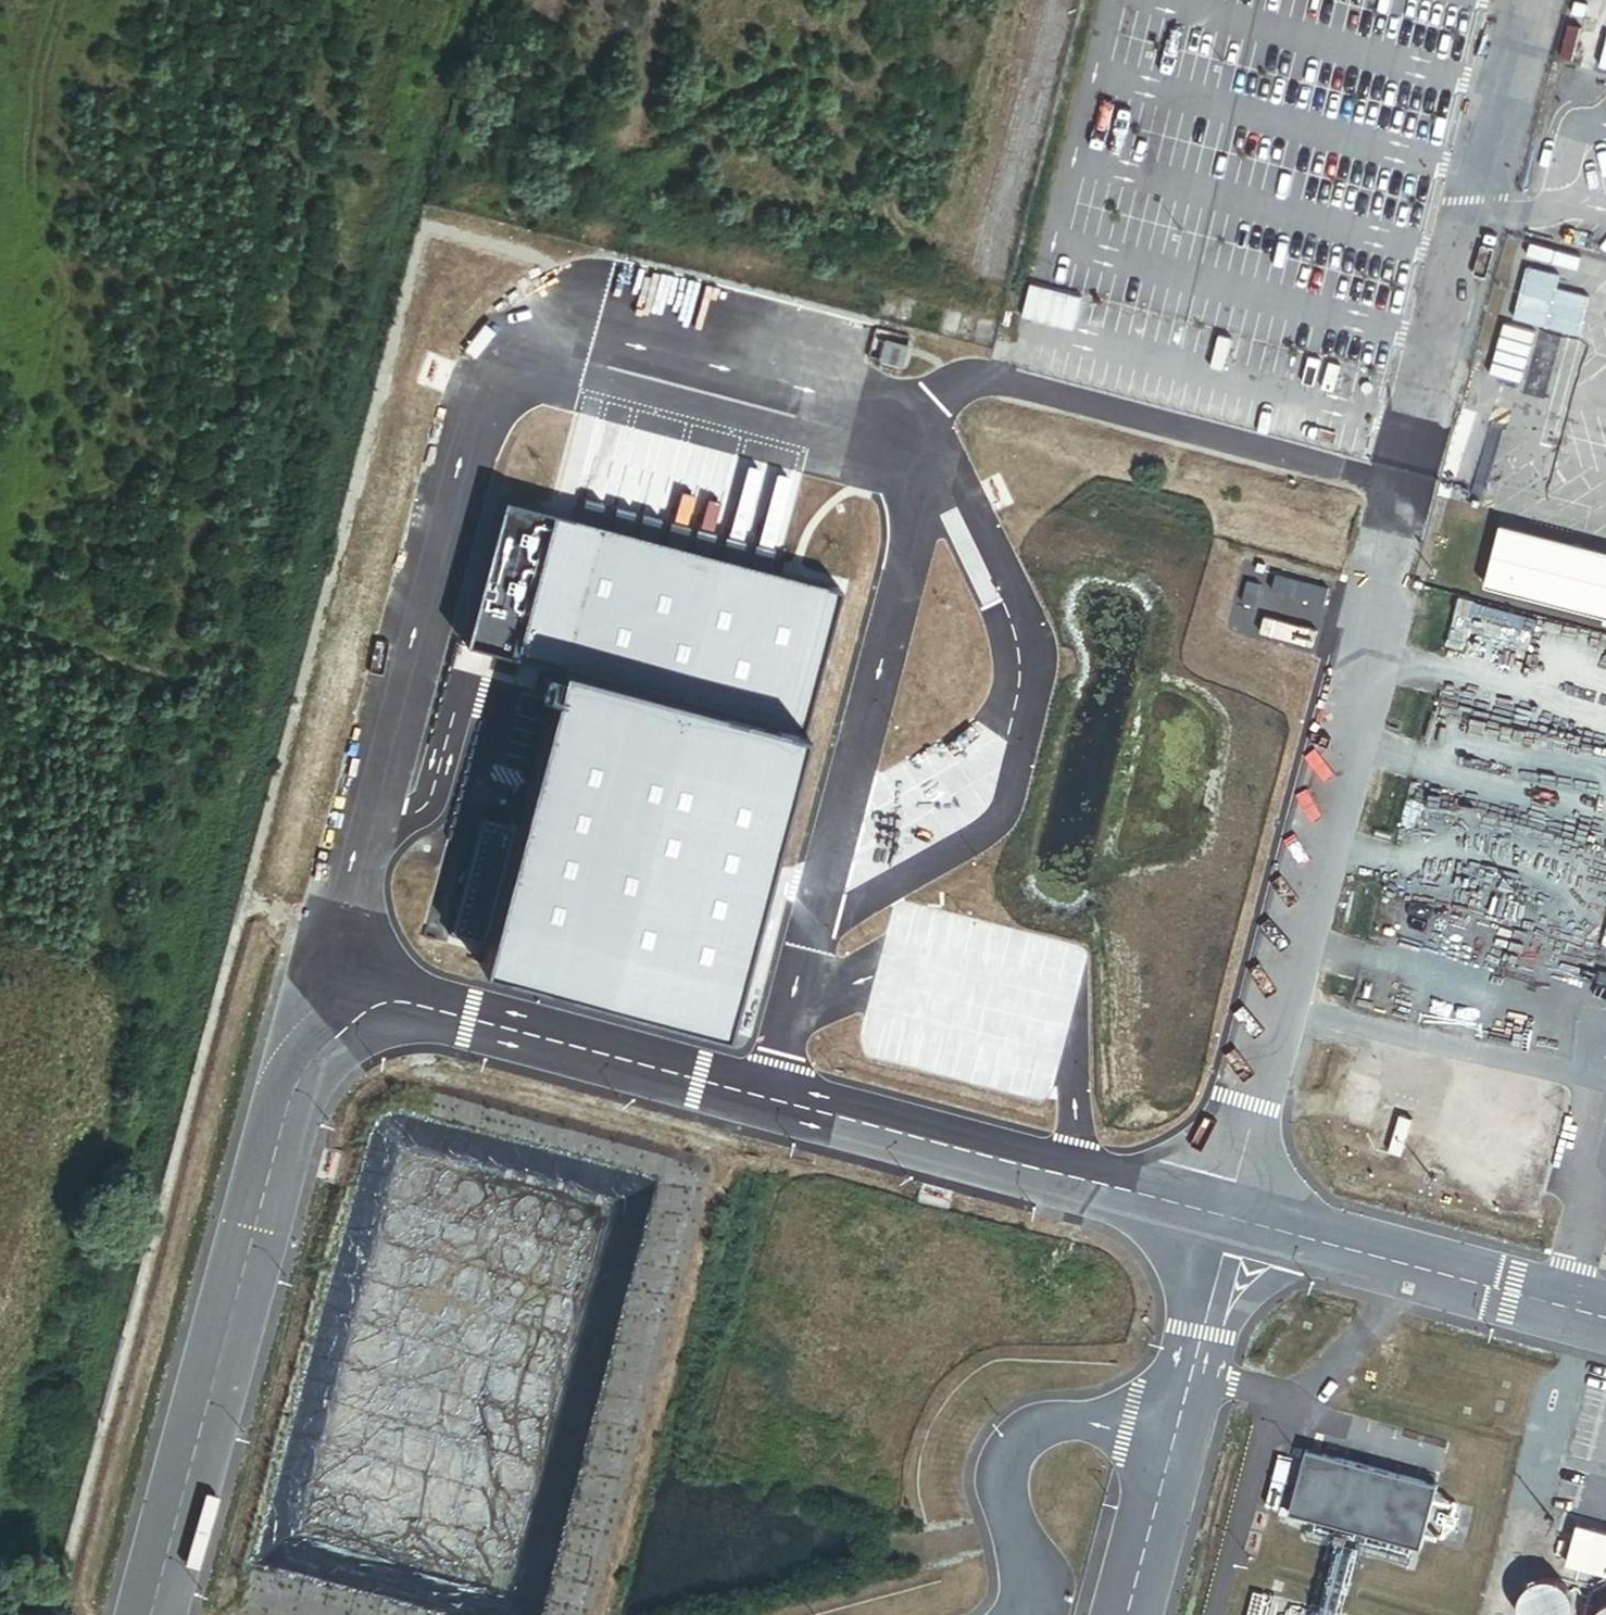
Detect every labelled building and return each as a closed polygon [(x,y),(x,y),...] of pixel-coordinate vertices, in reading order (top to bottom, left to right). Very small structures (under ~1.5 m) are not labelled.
[(1082,297),(1030,285),(1022,316),(1074,329),(1082,297)] [(901,366),(906,345),(883,339),(878,361),(901,366)] [(833,588),(498,502),(462,641),(556,666),(480,963),(720,1025),(833,588)] [(1501,525),(1486,585),(1605,615),(1605,552),(1501,525)] [(1436,1487),(1307,1452),(1290,1513),(1419,1549),(1436,1487)] [(1577,1527),(1567,1566),(1605,1576),(1605,1535),(1577,1527)] [(1571,1593),(1565,1587),(1557,1583),(1548,1582),(1540,1584),(1532,1589),(1527,1596),(1524,1604),(1524,1613),(1525,1614),(1575,1614),(1576,1608),(1575,1600),(1571,1593)] [(1601,1607),(1596,1614),(1605,1614),(1605,1604),(1601,1607)]
